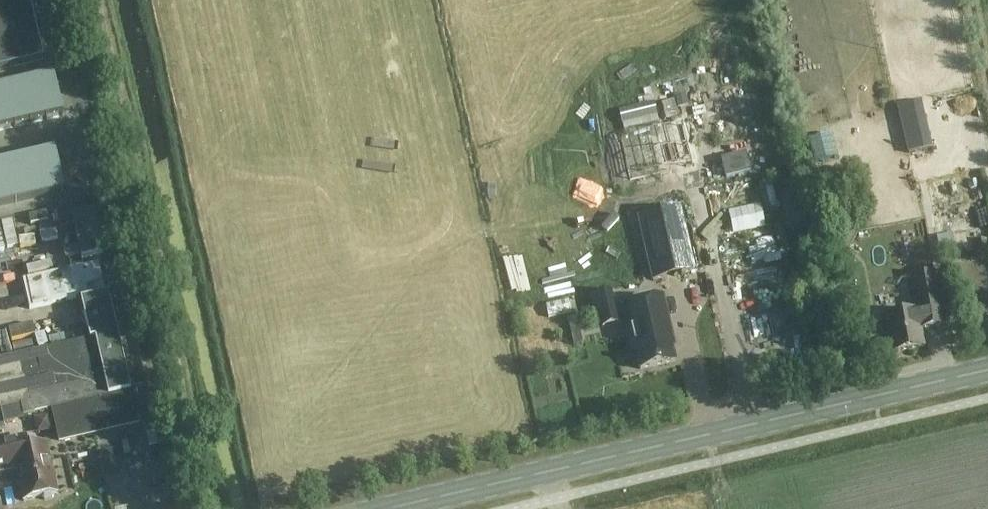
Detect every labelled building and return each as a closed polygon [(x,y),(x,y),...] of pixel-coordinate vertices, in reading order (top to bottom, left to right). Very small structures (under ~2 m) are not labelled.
[(42,58),(29,0),(0,0),(0,68),(42,58)] [(0,88),(0,130),(62,116),(53,76),(0,88)] [(0,164),(0,206),(63,192),(54,152),(0,164)] [(638,217),(653,280),(694,271),(679,207),(638,217)] [(987,250),(987,241),(987,237),(974,240),(977,252),(987,250)] [(775,260),(773,249),(756,252),(758,263),(775,260)] [(21,405),(23,417),(53,410),(60,441),(138,424),(109,294),(105,295),(98,264),(80,268),(80,267),(23,280),(30,309),(86,296),(87,299),(81,301),(90,340),(0,360),(0,410),(21,405)] [(921,329),(944,324),(935,273),(911,278),(916,305),(915,305),(916,310),(884,316),(891,353),(924,346),(921,329)] [(892,281),(894,298),(909,296),(907,279),(892,281)] [(675,347),(663,297),(623,306),(633,350),(636,350),(640,369),(675,361),(672,347),(675,347)] [(16,470),(24,502),(42,497),(43,500),(45,501),(53,499),(54,497),(54,495),(58,494),(46,444),(28,449),(25,436),(0,442),(0,474),(16,470)]
